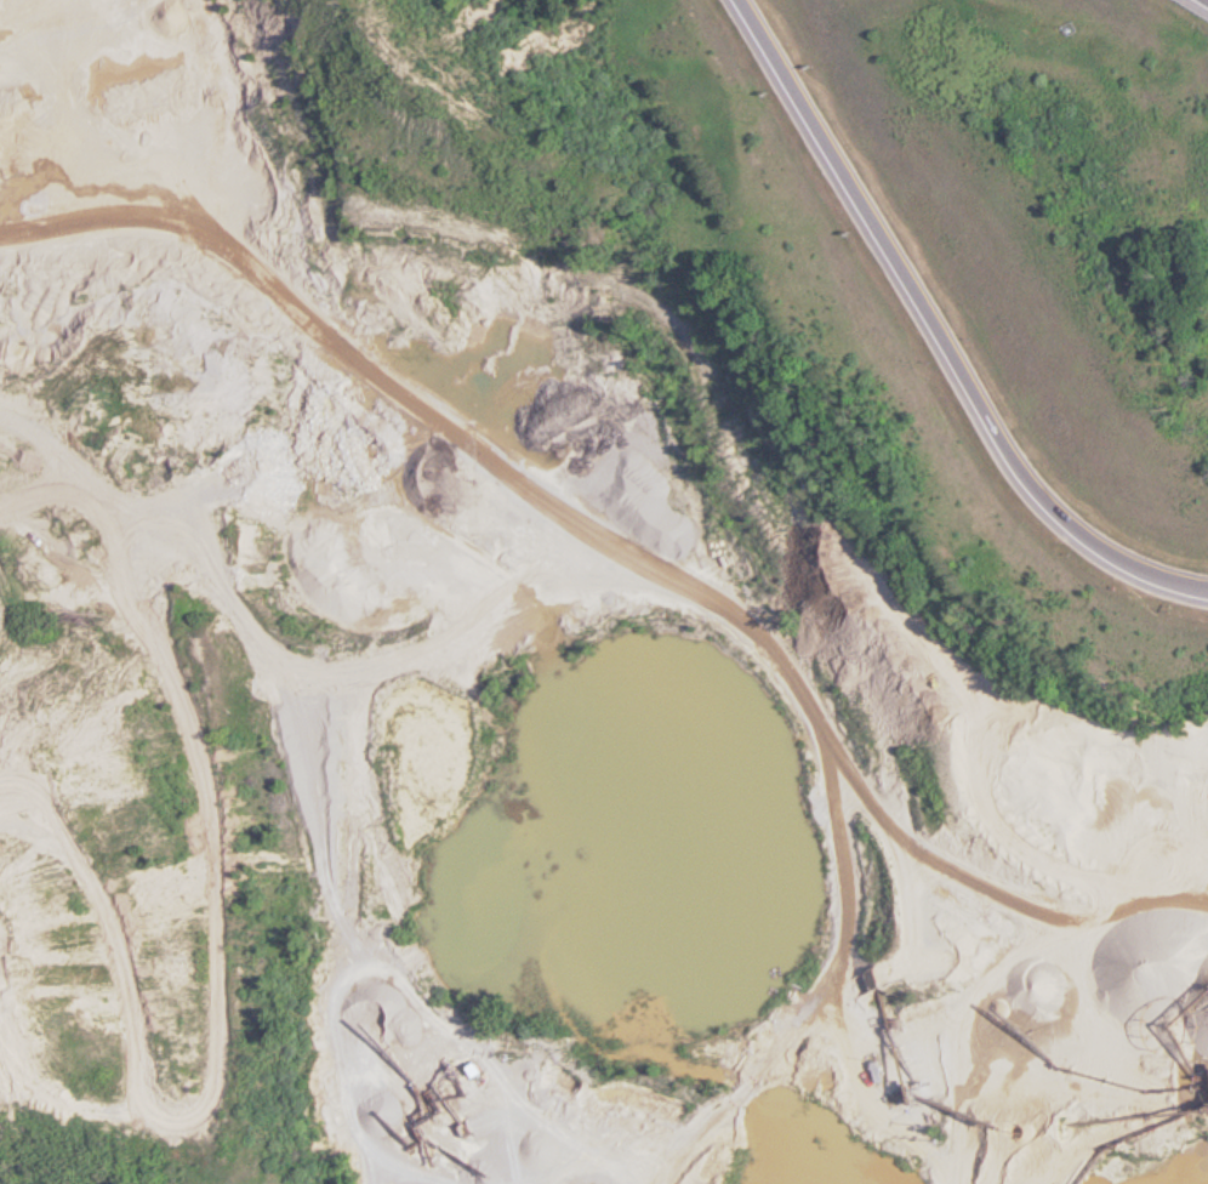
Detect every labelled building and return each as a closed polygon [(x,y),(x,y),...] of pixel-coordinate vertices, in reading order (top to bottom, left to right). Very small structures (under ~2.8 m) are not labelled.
[(359,267),(367,269),(366,278),(373,279),(380,248),(363,245),(359,267)]
